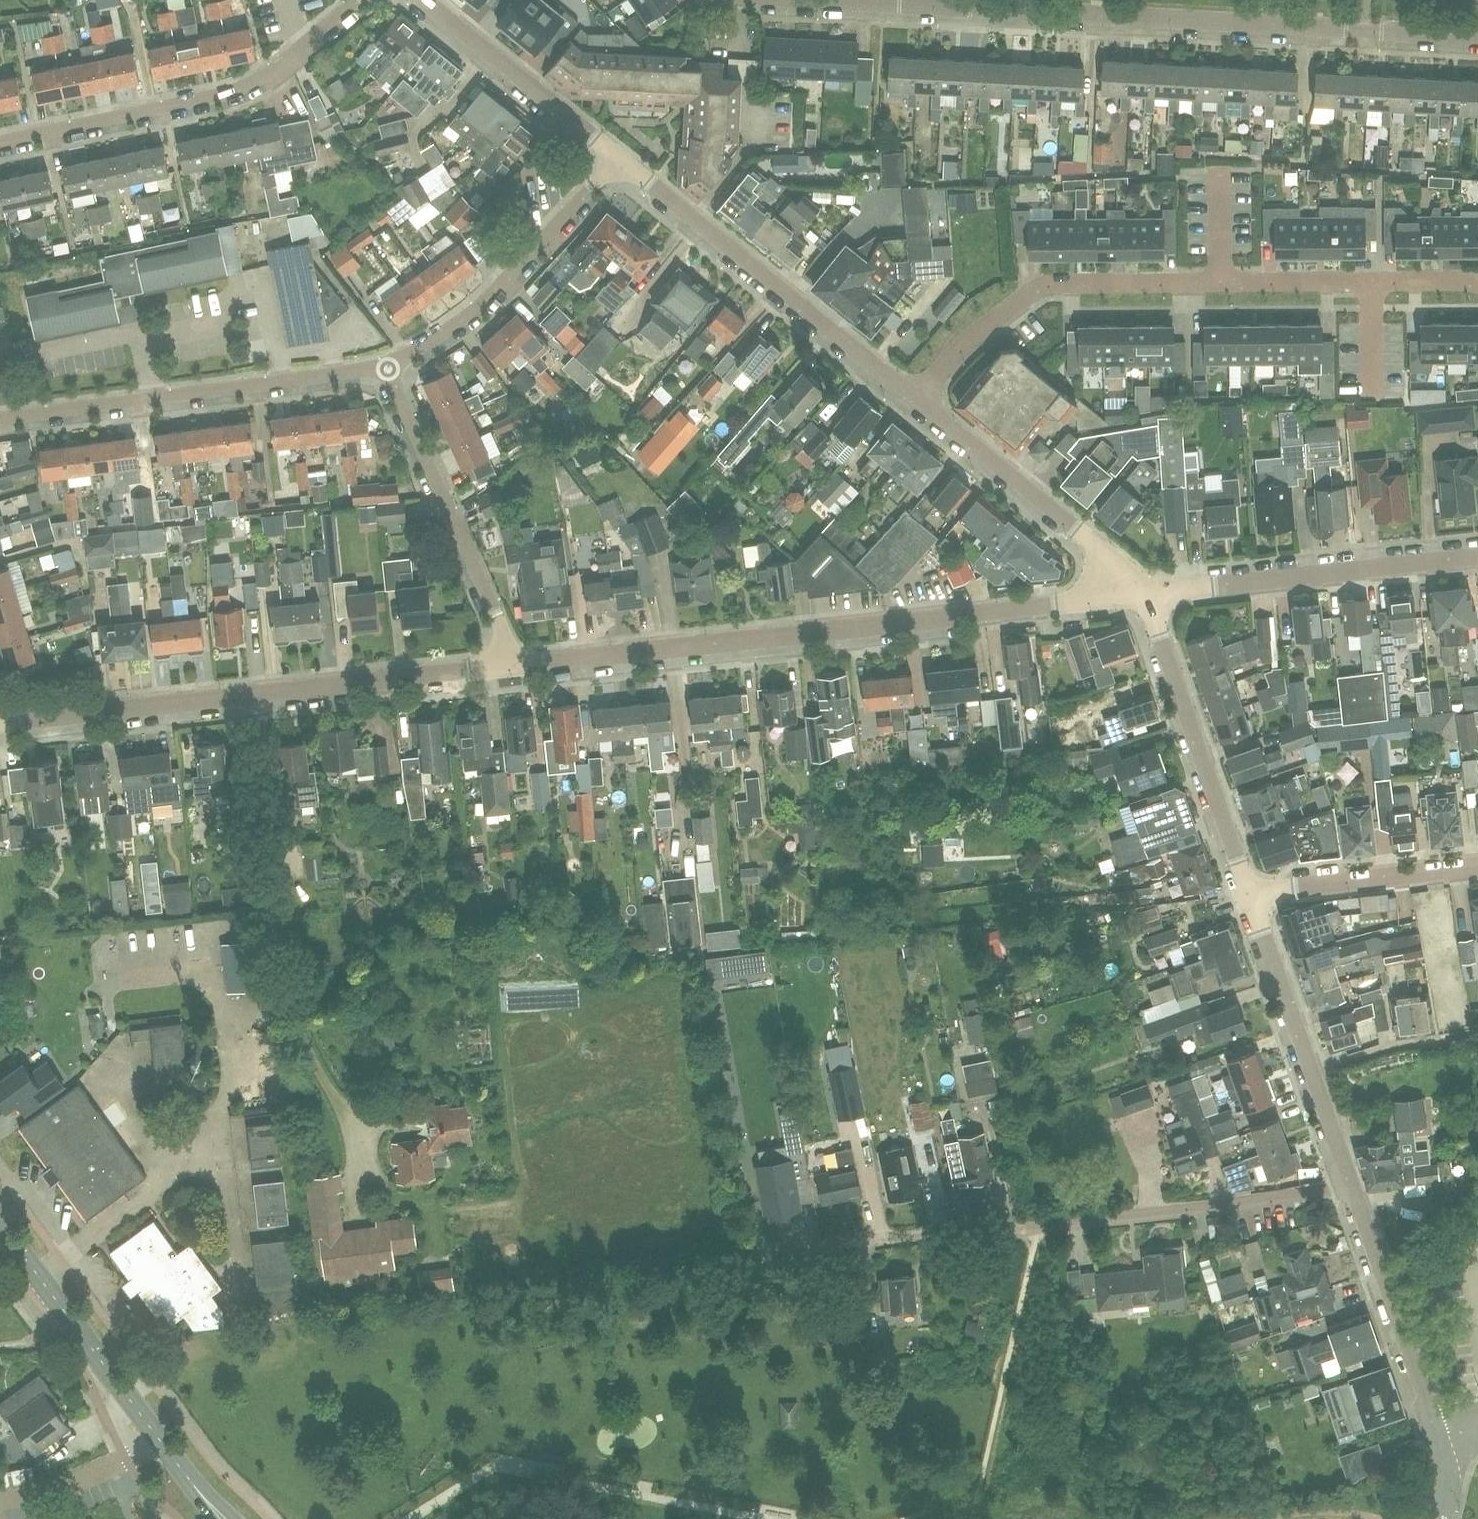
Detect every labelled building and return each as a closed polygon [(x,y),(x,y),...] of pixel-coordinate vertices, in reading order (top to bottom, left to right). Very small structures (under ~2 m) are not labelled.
[(209,20),(221,17),(218,0),(206,3),(209,20)] [(221,17),(233,15),(230,0),(218,0),(221,17)] [(517,37),(545,2),(543,0),(512,0),(514,2),(498,21),(517,37)] [(647,21),(678,1),(677,0),(633,0),(647,21)] [(517,37),(536,53),(552,33),(562,41),(579,21),(560,5),(556,11),(545,2),(517,37)] [(206,67),(200,37),(193,5),(169,10),(172,26),(184,24),(187,40),(175,43),(181,72),(206,67)] [(94,44),(105,42),(102,24),(99,10),(88,12),(94,44)] [(169,10),(157,13),(160,29),(172,26),(169,10)] [(377,77),(416,30),(398,15),(376,42),(385,50),(368,69),(377,77)] [(105,42),(117,39),(113,21),(102,24),(105,42)] [(224,32),(230,62),(256,57),(250,27),(224,32)] [(395,87),(431,42),(416,30),(377,77),(384,83),(387,80),(395,87)] [(206,67),(230,62),(224,32),(200,37),(206,67)] [(53,35),(56,51),(67,49),(63,33),(53,35)] [(44,54),(56,51),(53,35),(41,37),(44,54)] [(795,76),(798,40),(767,38),(765,74),(795,76)] [(825,78),(827,42),(798,40),(795,76),(825,78)] [(431,42),(395,87),(396,88),(392,93),(418,115),(430,100),(435,104),(444,93),(449,98),(457,88),(452,84),(464,70),(431,42)] [(827,42),(825,78),(856,80),(858,43),(827,42)] [(155,77),(181,72),(175,43),(149,48),(155,77)] [(729,78),(724,78),(725,64),(585,55),(570,44),(547,72),(570,90),(571,89),(582,89),(582,94),(617,96),(617,106),(668,109),(668,98),(687,99),(683,182),(701,198),(739,153),(743,80),(758,81),(759,59),(730,58),(729,78)] [(108,56),(114,86),(139,81),(133,51),(108,56)] [(89,91),(114,86),(108,56),(83,61),(89,91)] [(888,89),(908,90),(907,107),(916,108),(917,91),(912,91),(914,59),(890,58),(888,89)] [(937,92),(938,60),(914,59),(912,91),(917,91),(932,91),(931,108),(930,119),(940,121),(941,109),(941,92),(937,92)] [(961,92),(962,61),(938,60),(937,92),(941,92),(956,93),(955,110),(964,110),(965,93),(961,92)] [(65,95),(89,91),(83,61),(59,66),(65,95)] [(985,94),(987,63),(962,61),(961,92),(965,93),(980,93),(980,111),(978,123),(987,124),(989,112),(990,94),(985,94)] [(1126,94),(1127,62),(1103,61),(1102,93),(1121,94),(1120,111),(1130,111),(1130,94),(1126,94)] [(1130,94),(1145,95),(1144,111),(1154,112),(1154,96),(1150,95),(1151,64),(1127,62),(1126,94),(1130,94)] [(1009,95),(1011,64),(987,63),(985,94),(990,94),(1004,95),(1003,113),(1013,113),(1014,95),(1009,95)] [(1035,65),(1011,64),(1009,95),(1014,95),(1029,96),(1028,114),(1037,114),(1038,96),(1033,96),(1035,65)] [(1154,96),(1169,96),(1168,113),(1178,113),(1178,97),(1174,96),(1175,65),(1151,64),(1150,95),(1154,96)] [(1058,97),(1059,66),(1035,65),(1033,96),(1038,96),(1053,97),(1052,115),(1050,126),(1060,127),(1061,115),(1062,98),(1058,97)] [(1178,97),(1193,97),(1192,114),(1202,114),(1202,98),(1198,97),(1200,66),(1175,65),(1174,96),(1178,97)] [(39,101),(65,95),(59,66),(33,72),(39,101)] [(1058,97),(1062,98),(1077,98),(1076,116),(1085,117),(1086,99),(1082,98),(1083,67),(1059,66),(1058,97)] [(1202,98),(1217,98),(1217,115),(1226,116),(1227,99),(1222,98),(1224,67),(1200,66),(1198,97),(1202,98)] [(1227,99),(1241,99),(1240,116),(1250,117),(1250,100),(1246,100),(1248,68),(1224,67),(1222,98),(1227,99)] [(1273,124),(1273,118),(1274,101),(1270,101),(1272,70),(1248,68),(1246,100),(1250,100),(1265,101),(1265,118),(1266,118),(1266,124),(1273,124)] [(1270,101),(1274,101),(1289,102),(1288,119),(1297,119),(1298,102),(1295,102),(1296,71),(1272,70),(1270,101)] [(1315,104),(1333,105),(1333,121),(1343,121),(1343,105),(1338,105),(1340,74),(1316,72),(1315,104)] [(364,87),(355,74),(343,82),(340,78),(328,86),(340,104),(364,87)] [(1343,105),(1358,106),(1357,122),(1366,122),(1367,106),(1363,106),(1364,75),(1340,74),(1338,105),(1343,105)] [(1367,106),(1382,107),(1381,124),(1391,125),(1391,123),(1390,123),(1391,108),(1387,108),(1388,76),(1364,75),(1363,106),(1367,106)] [(23,104),(17,76),(0,79),(0,109),(23,104)] [(1411,109),(1413,78),(1388,76),(1387,108),(1391,108),(1405,109),(1405,124),(1414,124),(1415,110),(1411,109)] [(1435,111),(1437,79),(1413,78),(1411,109),(1415,110),(1430,110),(1429,125),(1428,139),(1438,139),(1439,111),(1435,111)] [(1459,112),(1461,80),(1437,79),(1435,111),(1439,111),(1454,112),(1453,126),(1462,126),(1463,112),(1459,112)] [(1477,113),(1477,130),(1477,81),(1461,80),(1459,112),(1463,112),(1477,113)] [(480,131),(502,105),(484,90),(462,117),(458,114),(450,125),(459,133),(462,135),(457,141),(465,147),(468,144),(470,145),(472,143),(469,141),(478,130),(480,131)] [(480,165),(518,119),(502,105),(480,131),(478,130),(469,141),(472,143),(470,145),(477,152),(471,160),(478,166),(480,165)] [(254,124),(253,125),(255,136),(259,154),(263,170),(262,171),(266,188),(278,185),(274,172),(290,168),(289,164),(317,158),(314,141),(297,145),(295,135),(282,138),(278,119),(267,122),(266,116),(253,118),(254,124)] [(383,138),(406,133),(406,132),(410,131),(406,118),(379,125),(383,138)] [(480,165),(478,166),(479,167),(480,166),(492,175),(509,155),(515,160),(538,133),(521,119),(520,120),(518,119),(480,165)] [(246,157),(259,154),(255,136),(253,125),(228,130),(234,160),(236,171),(248,169),(246,157)] [(209,165),(234,160),(228,130),(203,135),(209,165)] [(406,133),(383,138),(383,139),(375,140),(381,162),(392,159),(391,152),(410,147),(406,133)] [(1087,162),(1089,134),(1075,133),(1073,161),(1073,170),(1085,171),(1085,162),(1087,162)] [(184,170),(209,165),(203,135),(178,140),(184,170)] [(1321,160),(1322,136),(1312,135),(1311,159),(1321,160)] [(1094,171),(1109,171),(1111,142),(1095,141),(1094,171)] [(137,149),(143,179),(169,173),(162,144),(137,149)] [(119,184),(143,179),(137,149),(113,154),(119,184)] [(879,150),(881,184),(909,182),(907,149),(879,150)] [(94,189),(119,184),(113,154),(88,159),(94,189)] [(773,172),(798,171),(798,154),(773,154),(773,172)] [(1424,173),(1425,157),(1413,157),(1411,172),(1424,173)] [(69,194),(94,189),(88,159),(63,165),(69,194)] [(422,172),(434,195),(454,185),(442,162),(422,172)] [(769,180),(781,182),(772,175),(769,179),(764,175),(754,167),(750,172),(747,170),(730,190),(733,192),(719,209),(734,222),(769,180)] [(23,174),(30,203),(55,197),(49,168),(23,174)] [(1308,169),(1308,180),(1320,180),(1320,170),(1308,169)] [(1320,180),(1332,181),(1332,170),(1320,170),(1320,180)] [(30,203),(23,174),(0,179),(0,185),(5,208),(30,203)] [(394,188),(415,208),(431,198),(418,175),(394,188)] [(1430,176),(1429,186),(1441,187),(1442,177),(1430,176)] [(1104,178),(1104,188),(1116,188),(1116,177),(1104,178)] [(1116,188),(1129,187),(1128,177),(1116,177),(1116,188)] [(1442,177),(1441,187),(1453,188),(1454,177),(1442,177)] [(217,198),(228,196),(225,179),(213,181),(217,198)] [(1076,190),(1075,179),(1063,180),(1064,190),(1076,190)] [(1087,179),(1075,179),(1076,190),(1088,189),(1087,179)] [(786,186),(781,182),(769,180),(734,222),(749,234),(759,221),(765,226),(775,215),(761,203),(765,198),(772,204),(780,195),(786,186)] [(213,181),(202,183),(205,201),(217,198),(213,181)] [(1162,195),(1176,195),(1176,191),(1176,182),(1162,182),(1162,195)] [(150,202),(152,211),(156,229),(166,227),(158,193),(148,195),(150,202)] [(152,211),(150,202),(148,195),(136,198),(139,214),(152,212),(152,211)] [(464,232),(479,215),(476,213),(479,210),(462,196),(445,215),(461,230),(462,230),(464,232)] [(392,217),(407,207),(400,198),(386,208),(392,217)] [(798,227),(802,230),(802,231),(805,227),(821,209),(808,198),(802,198),(798,202),(794,198),(781,212),(790,220),(798,227)] [(98,206),(101,222),(113,220),(109,203),(98,206)] [(90,225),(101,222),(98,206),(86,208),(90,225)] [(1420,218),(1420,255),(1442,254),(1442,218),(1441,218),(1441,206),(1434,206),(1431,218),(1420,218)] [(1097,219),(1087,219),(1087,207),(1076,208),(1076,219),(1075,219),(1075,257),(1097,256),(1097,247),(1097,219)] [(1277,255),(1298,255),(1298,217),(1285,218),(1285,207),(1264,208),(1264,240),(1277,239),(1277,255)] [(1341,207),(1321,207),(1321,217),(1320,217),(1320,255),(1343,255),(1343,217),(1341,217),(1341,207)] [(1343,217),(1343,255),(1365,255),(1365,239),(1377,239),(1377,207),(1364,207),(1364,217),(1343,217)] [(1420,255),(1420,218),(1398,218),(1398,207),(1385,207),(1385,239),(1397,239),(1397,255),(1420,255)] [(381,225),(392,217),(386,208),(375,216),(381,225)] [(1176,240),(1176,208),(1163,208),(1163,218),(1140,218),(1140,220),(1140,256),(1164,256),(1164,240),(1176,240)] [(1030,257),(1054,257),(1053,219),(1029,219),(1029,209),(1016,209),(1016,241),(1030,241),(1030,257)] [(1097,247),(1097,256),(1117,256),(1117,253),(1117,251),(1117,246),(1117,240),(1117,209),(1107,209),(1107,219),(1097,219),(1097,247)] [(1117,240),(1117,246),(1117,251),(1117,253),(1117,256),(1140,256),(1140,220),(1140,218),(1127,218),(1125,209),(1117,209),(1117,240)] [(914,261),(932,260),(931,246),(930,238),(931,238),(928,212),(905,213),(907,239),(884,241),(869,260),(867,263),(848,248),(815,288),(853,318),(885,278),(898,263),(914,262),(914,261)] [(324,234),(324,231),(312,213),(288,218),(293,241),(324,234)] [(608,249),(625,227),(617,220),(619,218),(613,213),(611,215),(609,214),(586,241),(584,240),(570,257),(586,270),(605,247),(608,249)] [(787,225),(775,215),(765,226),(759,221),(749,234),(791,268),(803,252),(801,251),(807,244),(797,235),(802,230),(798,227),(790,220),(787,225)] [(32,220),(36,236),(47,234),(43,217),(32,220)] [(1298,255),(1320,255),(1320,217),(1298,217),(1298,255)] [(1465,218),(1442,218),(1442,254),(1464,254),(1465,218)] [(1465,218),(1464,254),(1477,254),(1477,218),(1465,218)] [(1075,219),(1053,219),(1054,257),(1075,257),(1075,219)] [(24,239),(36,236),(32,220),(21,223),(24,239)] [(625,227),(608,249),(605,247),(586,270),(576,273),(568,282),(580,291),(591,286),(600,276),(616,256),(624,263),(642,240),(639,238),(640,236),(635,232),(634,234),(625,227)] [(358,236),(365,245),(375,238),(368,228),(358,236)] [(353,254),(365,245),(358,236),(346,245),(342,248),(331,257),(344,276),(355,268),(347,256),(352,253),(353,254)] [(823,249),(827,243),(819,236),(814,242),(823,249)] [(224,238),(110,255),(115,287),(229,270),(224,238)] [(431,245),(458,281),(477,267),(460,243),(449,251),(440,238),(431,245)] [(642,240),(624,263),(625,264),(606,287),(596,296),(616,312),(632,295),(625,288),(637,273),(641,276),(659,254),(656,252),(658,250),(653,245),(651,248),(642,240)] [(350,307),(316,265),(311,242),(269,249),(273,266),(289,344),(330,337),(328,326),(350,307)] [(458,281),(431,245),(430,243),(422,248),(433,263),(422,271),(439,295),(458,281)] [(952,258),(952,244),(931,246),(932,260),(943,259),(952,258)] [(914,262),(916,278),(916,280),(945,278),(943,259),(932,260),(914,261),(914,262)] [(907,288),(916,278),(914,262),(898,263),(885,278),(892,284),(896,279),(907,288)] [(690,332),(718,298),(681,268),(653,302),(660,307),(641,331),(662,348),(681,324),(690,332)] [(420,309),(439,295),(422,271),(403,285),(420,309)] [(420,309),(403,285),(402,286),(394,275),(375,289),(400,323),(420,309)] [(908,289),(907,288),(896,279),(892,284),(885,278),(853,318),(872,333),(881,321),(884,324),(895,310),(892,308),(908,289)] [(545,310),(562,289),(550,279),(534,298),(545,310)] [(114,280),(59,291),(57,281),(30,286),(39,334),(121,319),(114,280)] [(945,321),(952,313),(940,303),(933,312),(945,321)] [(729,341),(746,321),(725,304),(710,324),(700,337),(688,350),(697,358),(708,344),(709,345),(719,332),(729,341)] [(554,337),(556,335),(568,323),(571,320),(557,306),(540,323),(554,337)] [(518,314),(501,330),(528,360),(532,364),(550,347),(538,335),(518,314)] [(1447,361),(1447,323),(1422,323),(1422,339),(1410,340),(1410,372),(1431,371),(1433,361),(1447,361)] [(1469,323),(1447,323),(1447,361),(1469,361),(1469,323)] [(1477,361),(1477,323),(1469,323),(1469,361),(1477,361)] [(1252,325),(1253,363),(1276,362),(1276,324),(1252,325)] [(1276,324),(1276,362),(1300,362),(1299,324),(1276,324)] [(1299,324),(1300,362),(1322,362),(1322,372),(1334,372),(1334,340),(1322,340),(1322,324),(1299,324)] [(575,355),(594,373),(622,341),(616,336),(603,325),(588,343),(587,342),(575,355)] [(1068,341),(1068,373),(1081,373),(1081,363),(1105,363),(1105,325),(1080,325),(1080,341),(1068,341)] [(1128,375),(1128,363),(1128,325),(1105,325),(1105,363),(1105,376),(1128,375)] [(1128,363),(1152,363),(1151,325),(1128,325),(1128,363)] [(1151,325),(1152,363),(1173,363),(1173,373),(1186,373),(1186,341),(1173,341),(1173,325),(1151,325)] [(1194,341),(1194,373),(1203,373),(1203,363),(1229,363),(1229,325),(1206,325),(1206,341),(1194,341)] [(1229,363),(1253,363),(1252,325),(1229,325),(1229,363)] [(528,360),(501,330),(483,346),(502,367),(511,359),(520,368),(528,360)] [(776,340),(771,342),(769,340),(767,342),(760,335),(739,359),(729,351),(713,368),(730,384),(744,368),(758,380),(782,352),(779,349),(780,344),(776,340)] [(1034,431),(1052,410),(1064,419),(1068,414),(1082,424),(1079,427),(1082,430),(1110,424),(1080,399),(1015,348),(1002,349),(958,404),(1017,451),(1034,431)] [(487,381),(497,374),(479,351),(471,359),(487,381)] [(552,378),(543,368),(535,375),(545,385),(552,378)] [(434,404),(461,391),(482,380),(476,372),(457,382),(451,369),(424,382),(434,404)] [(537,382),(524,369),(512,381),(524,394),(537,382)] [(761,405),(718,455),(721,457),(719,459),(726,465),(728,463),(730,465),(747,446),(744,444),(769,416),(778,424),(785,416),(795,425),(825,391),(820,386),(821,385),(811,375),(809,376),(804,372),(792,385),(791,386),(786,392),(785,393),(776,403),(772,400),(764,409),(761,405)] [(713,375),(699,390),(709,399),(723,384),(713,375)] [(552,378),(545,385),(554,396),(562,388),(552,378)] [(667,383),(643,403),(656,420),(681,400),(667,383)] [(1263,394),(1275,394),(1275,383),(1263,384),(1263,394)] [(1275,383),(1275,394),(1288,394),(1287,383),(1275,383)] [(1230,385),(1230,395),(1242,395),(1242,384),(1230,385)] [(1469,400),(1477,399),(1477,388),(1468,389),(1469,400)] [(1410,404),(1427,403),(1426,389),(1410,390),(1410,404)] [(1455,390),(1456,401),(1469,400),(1468,389),(1455,390)] [(444,425),(484,407),(478,393),(465,399),(461,391),(434,404),(444,425)] [(804,448),(816,459),(827,447),(832,451),(831,455),(839,463),(844,462),(858,446),(856,444),(881,414),(861,398),(834,429),(836,431),(829,438),(820,430),(804,448)] [(1136,412),(1150,410),(1150,399),(1136,399),(1136,412)] [(1223,434),(1244,432),(1242,404),(1220,406),(1223,434)] [(1419,434),(1476,428),(1474,404),(1417,411),(1419,434)] [(344,469),(355,468),(353,454),(359,454),(359,449),(371,447),(369,435),(370,435),(366,406),(342,409),(346,438),(348,455),(342,456),(344,469)] [(1369,427),(1368,409),(1355,410),(1355,406),(1346,406),(1348,429),(1369,427)] [(454,447),(480,435),(472,415),(484,408),(484,407),(444,425),(454,447)] [(322,441),(346,438),(342,409),(319,412),(322,441)] [(1117,409),(1104,409),(1104,419),(1106,419),(1117,419),(1127,419),(1127,409),(1117,409)] [(1286,411),(1279,411),(1282,445),(1304,443),(1301,410),(1286,411)] [(299,444),(322,441),(319,412),(295,415),(299,444)] [(495,429),(520,417),(518,412),(493,423),(495,429)] [(275,447),(299,444),(295,415),(271,418),(275,447)] [(495,429),(497,434),(523,423),(520,417),(495,429)] [(1074,472),(1065,483),(1076,491),(1074,494),(1081,500),(1085,499),(1088,501),(1109,475),(1109,474),(1111,471),(1116,476),(1133,455),(1138,459),(1159,455),(1162,455),(1164,488),(1187,486),(1187,471),(1185,472),(1185,471),(1180,418),(1158,420),(1159,424),(1081,437),(1069,451),(1075,457),(1067,467),(1074,472)] [(229,484),(240,482),(238,471),(244,470),(243,459),(256,457),(254,449),(251,421),(227,424),(230,452),(232,470),(227,470),(229,484)] [(659,470),(687,437),(671,422),(642,456),(659,470)] [(207,455),(230,452),(227,424),(204,427),(207,455)] [(888,466),(911,439),(894,425),(871,452),(874,455),(859,473),(869,481),(884,463),(888,466)] [(184,458),(207,455),(204,427),(179,430),(183,458),(184,458)] [(186,476),(184,458),(183,458),(179,430),(156,433),(159,461),(172,459),(174,478),(181,477),(180,476),(186,476)] [(480,435),(454,447),(463,469),(490,457),(480,435)] [(111,485),(112,485),(113,500),(123,499),(122,489),(129,488),(128,481),(140,480),(135,436),(111,439),(116,483),(111,484),(111,485)] [(105,486),(111,485),(111,484),(116,483),(111,439),(87,442),(90,470),(91,470),(103,468),(105,486)] [(889,498),(927,452),(911,439),(888,466),(897,473),(894,477),(892,476),(880,490),(889,498)] [(1306,443),(1306,467),(1314,467),(1317,495),(1307,496),(1309,527),(1310,530),(1313,534),(1316,536),(1319,538),(1323,538),(1327,537),(1330,535),(1333,532),(1335,529),(1335,524),(1350,522),(1346,486),(1332,487),(1330,466),(1342,464),(1339,440),(1338,440),(1338,439),(1305,441),(1306,443)] [(399,440),(378,441),(380,460),(400,458),(399,440)] [(92,484),(91,470),(90,470),(87,442),(64,445),(70,487),(92,484)] [(1040,461),(1049,451),(1040,443),(1031,453),(1040,461)] [(1307,487),(1306,467),(1306,443),(1304,443),(1282,445),(1281,445),(1283,469),(1253,472),(1254,486),(1256,486),(1259,530),(1294,527),(1291,483),(1287,483),(1287,479),(1293,479),(1294,488),(1307,487)] [(69,487),(70,487),(64,445),(40,448),(44,476),(57,474),(59,493),(64,492),(65,490),(70,489),(69,487)] [(9,480),(25,475),(22,464),(34,460),(32,450),(8,457),(4,459),(9,480)] [(927,452),(889,498),(899,506),(911,491),(910,490),(913,486),(918,490),(925,482),(928,484),(942,467),(939,465),(940,463),(927,452)] [(1468,456),(1438,459),(1444,514),(1474,511),(1471,482),(1477,481),(1477,462),(1477,458),(1468,459),(1468,456)] [(1388,476),(1386,458),(1358,461),(1363,505),(1375,503),(1377,521),(1410,518),(1405,474),(1388,476)] [(22,464),(25,475),(37,472),(34,460),(22,464)] [(254,479),(266,478),(264,460),(252,461),(254,479)] [(297,476),(308,474),(306,460),(295,462),(297,476)] [(1135,496),(1155,472),(1143,462),(1122,487),(1121,486),(1100,512),(1122,530),(1144,504),(1135,496)] [(355,468),(344,469),(346,483),(357,482),(355,468)] [(830,507),(850,484),(836,471),(816,493),(830,507)] [(810,575),(831,593),(877,587),(884,593),(890,592),(938,537),(921,522),(938,504),(949,514),(972,489),(952,472),(939,489),(937,487),(931,493),(933,495),(931,497),(926,493),(910,513),(907,510),(870,551),(870,550),(856,566),(837,548),(836,547),(810,575)] [(308,474),(297,476),(299,490),(310,488),(308,474)] [(182,490),(192,488),(190,475),(186,476),(180,476),(181,477),(182,490)] [(1206,538),(1224,537),(1224,534),(1238,532),(1236,504),(1241,503),(1239,480),(1222,481),(1223,489),(1206,490),(1207,506),(1208,521),(1204,521),(1206,538)] [(377,503),(405,500),(405,499),(401,500),(399,482),(381,484),(380,481),(352,485),(355,505),(377,502),(377,503)] [(231,497),(241,496),(240,482),(229,484),(231,497)] [(838,514),(858,491),(850,484),(830,507),(838,514)] [(1187,486),(1164,488),(1165,507),(1167,531),(1187,529),(1185,508),(1188,507),(1187,486)] [(192,488),(182,490),(184,504),(189,503),(194,503),(192,488)] [(486,518),(508,508),(499,488),(477,497),(486,518)] [(66,504),(77,502),(75,490),(70,491),(70,489),(65,490),(64,492),(66,504)] [(789,503),(801,512),(812,498),(800,489),(789,503)] [(667,508),(677,518),(696,500),(686,490),(667,508)] [(125,512),(120,513),(121,523),(135,521),(136,523),(155,521),(152,495),(133,497),(134,508),(125,510),(125,512)] [(991,544),(1010,520),(980,496),(961,519),(991,544)] [(169,498),(157,499),(160,520),(191,516),(189,503),(184,504),(171,506),(170,498),(169,498)] [(645,552),(646,556),(670,546),(656,513),(628,524),(618,499),(598,506),(604,519),(610,517),(614,529),(620,527),(625,539),(638,534),(645,552)] [(405,500),(377,503),(379,525),(407,522),(405,500)] [(73,517),(79,516),(77,502),(66,504),(68,521),(73,520),(73,517)] [(32,522),(38,545),(57,541),(46,506),(34,509),(38,521),(35,521),(32,522)] [(23,525),(32,522),(35,521),(38,521),(34,509),(19,514),(23,525)] [(109,524),(121,523),(120,513),(108,514),(109,524)] [(265,536),(286,534),(284,515),(263,517),(265,536)] [(73,517),(73,520),(75,536),(88,534),(87,518),(80,519),(79,516),(73,517)] [(837,548),(851,533),(835,517),(821,532),(836,547),(837,548)] [(1005,561),(1027,534),(1010,520),(991,544),(973,565),(986,576),(1001,558),(1005,561)] [(0,524),(0,550),(4,548),(1,538),(13,535),(9,522),(5,523),(0,524)] [(137,530),(139,553),(167,551),(165,528),(138,530),(137,530)] [(115,556),(139,553),(137,530),(112,532),(115,556)] [(810,575),(836,547),(821,532),(795,561),(810,575)] [(83,536),(85,556),(114,553),(112,533),(83,536)] [(856,566),(870,550),(851,533),(837,548),(856,566)] [(1001,558),(986,576),(996,583),(1001,583),(1005,578),(1009,581),(1018,571),(1032,582),(1062,578),(1066,567),(1027,534),(1005,561),(1001,558)] [(719,542),(712,535),(703,543),(710,550),(709,551),(726,570),(735,561),(719,542)] [(326,548),(329,579),(330,579),(329,576),(341,575),(338,537),(324,538),(325,548),(326,548)] [(536,565),(542,564),(550,617),(574,614),(564,537),(556,538),(533,542),(534,544),(536,565)] [(810,575),(795,561),(794,561),(772,564),(770,545),(766,541),(757,543),(760,565),(757,566),(759,580),(767,579),(769,597),(772,597),(775,599),(781,598),(783,595),(793,594),(793,592),(808,590),(809,597),(831,593),(810,575)] [(519,589),(521,588),(525,620),(550,617),(542,564),(536,565),(534,544),(533,542),(506,546),(510,574),(517,573),(519,589)] [(290,551),(291,551),(291,547),(278,549),(280,559),(282,581),(284,603),(271,605),(274,638),(275,638),(275,641),(278,643),(289,642),(291,639),(291,636),(298,635),(290,551)] [(314,581),(329,579),(326,548),(325,548),(311,550),(312,555),(311,555),(314,581)] [(59,569),(75,564),(72,551),(68,549),(51,554),(55,567),(58,566),(59,569)] [(290,551),(298,635),(308,634),(309,637),(311,640),(322,638),(324,636),(324,633),(325,633),(321,599),(308,601),(305,579),(302,557),(301,550),(291,551),(290,551)] [(620,550),(609,552),(612,570),(623,568),(623,566),(620,550)] [(964,557),(959,550),(952,556),(957,563),(946,571),(954,587),(975,576),(965,557),(964,557)] [(609,552),(609,551),(596,552),(599,572),(611,571),(612,570),(609,552)] [(929,551),(919,567),(932,575),(942,559),(929,551)] [(612,570),(613,579),(617,608),(643,605),(642,597),(639,580),(653,578),(650,565),(646,556),(645,552),(633,553),(634,565),(623,566),(623,568),(612,570)] [(413,571),(411,557),(398,559),(383,560),(386,590),(400,588),(404,625),(431,622),(427,585),(415,586),(413,571)] [(256,582),(257,587),(272,585),(268,559),(254,561),(256,582)] [(679,600),(713,596),(709,560),(675,564),(679,600)] [(216,610),(214,610),(217,644),(221,643),(221,647),(231,646),(231,642),(243,641),(241,623),(245,623),(243,607),(231,608),(228,586),(233,585),(230,561),(211,563),(214,586),(216,610)] [(75,564),(59,569),(60,571),(49,575),(53,586),(79,578),(75,564)] [(16,590),(9,567),(0,570),(0,595),(16,590)] [(173,597),(179,648),(187,647),(187,650),(190,653),(202,651),(204,649),(200,617),(189,618),(184,573),(171,575),(172,581),(173,597)] [(359,592),(357,579),(333,581),(337,617),(352,616),(353,630),(379,628),(376,590),(359,592)] [(617,608),(613,579),(586,583),(590,612),(617,608)] [(170,649),(179,648),(173,597),(172,581),(159,582),(164,621),(151,623),(154,654),(157,656),(168,655),(171,652),(170,649)] [(257,587),(256,582),(243,584),(246,608),(259,606),(257,587)] [(121,602),(120,598),(118,583),(106,584),(111,624),(101,626),(105,657),(107,657),(108,659),(118,658),(118,655),(126,654),(121,602)] [(1449,591),(1456,644),(1468,642),(1466,625),(1477,624),(1476,610),(1471,611),(1469,589),(1449,591)] [(23,613),(16,590),(0,595),(0,619),(23,613)] [(1397,685),(1394,653),(1395,653),(1394,646),(1405,644),(1404,632),(1418,630),(1413,591),(1387,594),(1391,627),(1380,629),(1384,686),(1397,685)] [(1456,644),(1449,591),(1431,594),(1435,629),(1441,628),(1443,645),(1441,645),(1443,663),(1455,663),(1453,644),(1456,644)] [(1384,686),(1380,629),(1379,627),(1372,628),(1372,629),(1370,629),(1366,598),(1343,601),(1347,632),(1361,630),(1363,644),(1361,645),(1364,673),(1337,676),(1342,723),(1342,724),(1368,721),(1376,720),(1387,718),(1384,686)] [(121,602),(126,654),(134,653),(134,656),(144,655),(144,652),(147,652),(143,621),(133,622),(130,601),(121,602)] [(1320,618),(1319,603),(1307,604),(1294,606),(1297,639),(1313,637),(1315,651),(1315,659),(1329,657),(1328,650),(1327,635),(1332,635),(1331,617),(1320,618)] [(29,635),(23,613),(0,619),(0,641),(1,644),(29,635)] [(93,624),(91,613),(78,616),(80,627),(93,624)] [(65,632),(80,627),(78,616),(74,617),(63,620),(65,632)] [(1196,667),(1270,641),(1270,639),(1272,640),(1270,617),(1256,618),(1257,635),(1253,636),(1220,648),(1214,632),(1187,641),(1196,667)] [(1138,654),(1128,627),(1123,624),(1086,638),(1084,634),(1067,640),(1080,677),(1094,672),(1100,686),(1115,681),(1109,664),(1124,659),(1125,662),(1134,659),(1133,656),(1138,654)] [(29,635),(1,644),(8,667),(36,659),(29,635)] [(1252,659),(1258,657),(1261,663),(1272,662),(1270,641),(1196,667),(1204,692),(1232,682),(1227,668),(1252,659)] [(1035,675),(1031,642),(1005,645),(1009,679),(1020,677),(1023,705),(1043,703),(1039,674),(1035,675)] [(1286,683),(1286,682),(1284,677),(1283,667),(1272,668),(1271,670),(1264,672),(1269,685),(1256,690),(1260,700),(1286,691),(1286,683)] [(954,670),(956,698),(982,695),(979,668),(954,670)] [(947,713),(949,725),(959,724),(956,698),(954,670),(928,673),(933,715),(947,713)] [(825,674),(822,678),(820,678),(824,712),(806,714),(808,738),(811,762),(828,760),(826,737),(856,734),(854,718),(850,718),(845,675),(833,677),(830,673),(825,674)] [(890,705),(891,716),(893,731),(906,729),(903,704),(916,702),(913,675),(887,678),(890,705)] [(890,705),(887,678),(862,680),(866,708),(890,705)] [(1286,691),(1287,702),(1288,701),(1289,711),(1307,709),(1304,680),(1286,682),(1286,683),(1286,691)] [(1213,717),(1240,707),(1232,682),(1204,692),(1213,717)] [(1397,685),(1384,686),(1387,718),(1400,717),(1397,685)] [(798,726),(794,688),(767,691),(768,699),(759,700),(762,724),(784,722),(787,759),(808,757),(806,726),(798,726)] [(1439,688),(1439,707),(1452,707),(1452,688),(1439,688)] [(1264,711),(1287,702),(1286,691),(1260,700),(1264,711)] [(716,697),(716,701),(721,751),(722,766),(734,765),(733,749),(732,749),(731,738),(732,738),(730,723),(746,722),(745,710),(751,710),(749,693),(743,694),(716,697)] [(1109,733),(1100,736),(1103,746),(1128,737),(1126,731),(1160,719),(1152,694),(1119,705),(1122,714),(1105,720),(1109,733)] [(996,698),(995,698),(998,723),(1001,749),(1024,747),(1020,719),(1015,719),(1012,696),(996,698)] [(691,699),(695,740),(709,738),(710,752),(721,751),(716,701),(716,697),(691,699)] [(983,725),(998,723),(995,698),(980,700),(983,725)] [(645,704),(652,758),(661,757),(658,731),(674,730),(671,702),(645,704)] [(650,758),(652,758),(645,704),(620,707),(626,761),(635,760),(634,746),(633,734),(647,733),(650,758)] [(553,739),(545,740),(547,766),(575,763),(574,759),(580,758),(579,738),(581,737),(578,706),(553,708),(554,720),(552,721),(553,739)] [(614,762),(626,761),(620,707),(595,709),(597,738),(612,736),(614,762)] [(1240,707),(1213,717),(1222,741),(1249,731),(1240,707)] [(1477,746),(1477,740),(1476,725),(1474,711),(1458,713),(1462,748),(1477,746)] [(1438,732),(1439,741),(1457,739),(1454,712),(1413,717),(1416,735),(1438,732)] [(508,771),(528,769),(527,761),(536,760),(535,748),(536,748),(533,716),(507,718),(510,748),(506,748),(508,771)] [(893,731),(891,716),(877,717),(879,733),(893,731)] [(446,751),(443,719),(417,722),(412,723),(414,738),(419,738),(422,770),(432,769),(433,781),(451,779),(449,751),(446,751)] [(506,771),(504,749),(491,750),(488,720),(460,723),(465,771),(478,769),(479,775),(482,775),(487,814),(510,812),(506,771)] [(1285,752),(1315,741),(1308,720),(1278,731),(1285,752)] [(1371,747),(1370,738),(1368,721),(1342,724),(1316,727),(1319,748),(1338,745),(1339,751),(1371,747)] [(357,747),(355,727),(321,730),(325,769),(358,765),(359,775),(390,772),(387,744),(357,747)] [(912,767),(930,766),(926,727),(908,729),(912,767)] [(200,776),(194,776),(196,799),(214,797),(214,805),(255,801),(253,779),(227,781),(223,742),(212,743),(209,740),(203,741),(200,744),(197,744),(200,776)] [(294,744),(293,740),(275,742),(277,760),(281,759),(284,778),(295,777),(298,803),(312,802),(309,775),(310,775),(306,742),(294,744)] [(1263,755),(1259,745),(1227,757),(1235,780),(1284,762),(1280,749),(1263,755)] [(950,764),(948,746),(929,748),(931,766),(950,764)] [(1116,746),(1092,755),(1100,778),(1118,771),(1125,791),(1165,777),(1155,748),(1121,759),(1116,746)] [(1086,749),(1086,748),(1068,750),(1069,751),(1070,763),(1087,762),(1086,749)] [(145,755),(151,804),(153,804),(173,802),(174,808),(184,806),(181,776),(173,777),(170,752),(145,755)] [(124,785),(135,784),(138,812),(153,810),(153,804),(151,804),(145,755),(121,757),(124,785)] [(590,757),(592,785),(604,784),(602,757),(590,757)] [(110,810),(104,759),(76,762),(80,795),(96,793),(98,811),(110,810)] [(1477,759),(1462,761),(1465,788),(1477,787),(1477,769),(1477,759)] [(9,768),(12,793),(30,791),(31,797),(32,797),(35,821),(63,818),(60,793),(62,793),(58,761),(25,765),(26,766),(9,768)] [(534,795),(551,794),(548,770),(531,772),(534,795)] [(737,806),(761,804),(759,777),(745,778),(747,799),(736,800),(737,806)] [(1246,809),(1297,791),(1292,778),(1271,785),(1270,781),(1240,792),(1246,809)] [(1390,779),(1375,781),(1377,803),(1388,802),(1392,833),(1393,849),(1418,847),(1414,807),(1413,807),(1412,794),(1408,791),(1391,793),(1390,779)] [(411,818),(426,817),(423,780),(404,781),(411,818)] [(1119,866),(1198,839),(1180,786),(1129,804),(1139,832),(1110,841),(1119,866)] [(578,792),(576,793),(577,810),(579,830),(580,840),(596,839),(594,817),(592,791),(578,792)] [(1297,791),(1246,809),(1252,826),(1282,815),(1281,811),(1301,804),(1297,791)] [(662,794),(666,811),(676,808),(672,792),(662,794)] [(1428,796),(1421,797),(1423,816),(1430,816),(1433,844),(1462,841),(1459,811),(1458,811),(1456,792),(1428,795),(1428,796)] [(761,804),(737,806),(739,826),(753,824),(753,817),(763,816),(761,804)] [(1348,806),(1350,823),(1341,824),(1345,854),(1375,851),(1370,804),(1348,806)] [(11,851),(10,839),(11,839),(7,805),(0,805),(0,852),(11,851)] [(1301,859),(1341,854),(1334,806),(1286,823),(1288,826),(1256,838),(1267,868),(1299,856),(1301,859)] [(119,814),(122,837),(124,854),(135,853),(133,836),(134,836),(131,812),(119,814)] [(122,837),(119,814),(107,815),(109,839),(122,837)] [(710,815),(694,817),(697,841),(707,840),(712,840),(710,815)] [(30,838),(28,822),(15,824),(17,840),(30,838)] [(308,879),(328,876),(328,870),(324,841),(308,842),(303,842),(308,879)] [(720,889),(714,841),(700,843),(706,891),(720,889)] [(520,843),(504,848),(507,859),(523,854),(520,843)] [(924,866),(937,865),(936,843),(923,844),(924,866)] [(1178,875),(1210,864),(1202,843),(1170,854),(1178,875)] [(1166,874),(1161,858),(1147,863),(1147,861),(1128,868),(1134,883),(1150,877),(1151,879),(1166,874)] [(1210,864),(1178,875),(1186,897),(1218,886),(1210,864)] [(753,884),(776,879),(774,868),(750,873),(753,884)] [(162,910),(159,886),(145,887),(148,912),(162,910)] [(1153,900),(1151,886),(1112,894),(1113,903),(1132,900),(1134,904),(1153,900)] [(1396,896),(1389,897),(1388,897),(1390,910),(1398,909),(1396,896)] [(1388,897),(1380,898),(1381,911),(1390,910),(1388,897)] [(668,903),(672,945),(699,942),(694,900),(668,903)] [(1283,914),(1282,914),(1288,932),(1341,915),(1339,908),(1327,912),(1324,901),(1298,909),(1297,909),(1296,909),(1295,907),(1282,911),(1283,914)] [(1163,928),(1156,906),(1136,913),(1140,927),(1141,926),(1144,934),(1163,928)] [(1341,915),(1288,932),(1293,950),(1335,937),(1331,925),(1343,921),(1341,915)] [(1180,944),(1168,948),(1174,966),(1186,962),(1187,963),(1240,946),(1231,921),(1192,935),(1194,940),(1180,944)] [(1175,928),(1146,938),(1151,954),(1168,948),(1180,944),(1175,928)] [(709,949),(725,947),(723,931),(707,932),(709,949)] [(1359,958),(1382,952),(1389,950),(1385,940),(1375,935),(1355,942),(1338,947),(1337,943),(1328,945),(1296,955),(1302,973),(1334,964),(1343,962),(1359,958)] [(227,993),(267,988),(261,939),(222,944),(227,993)] [(1475,961),(1472,939),(1459,941),(1462,963),(1475,961)] [(1401,949),(1404,962),(1424,958),(1421,944),(1401,949)] [(1171,983),(1148,990),(1153,1006),(1154,1008),(1200,993),(1195,980),(1206,976),(1205,972),(1215,968),(1221,985),(1250,975),(1240,946),(1187,963),(1186,962),(1174,966),(1166,969),(1171,983)] [(1401,949),(1389,952),(1389,950),(1382,952),(1385,966),(1404,962),(1401,949)] [(766,950),(706,958),(709,979),(768,971),(766,950)] [(1385,966),(1382,952),(1359,958),(1363,970),(1373,967),(1374,972),(1385,969),(1385,966)] [(1307,992),(1340,981),(1334,965),(1343,962),(1334,964),(1302,973),(1307,992)] [(1340,981),(1307,992),(1313,1010),(1346,999),(1340,981)] [(1460,984),(1468,1029),(1477,1027),(1469,982),(1460,984)] [(1408,987),(1410,995),(1417,1034),(1436,1032),(1429,993),(1421,994),(1420,986),(1408,987)] [(1362,1003),(1383,997),(1380,987),(1359,993),(1362,1003)] [(263,991),(237,995),(242,1021),(267,1017),(263,991)] [(1398,1036),(1417,1034),(1410,995),(1390,997),(1398,1036)] [(1383,997),(1362,1003),(1362,1005),(1350,1010),(1350,1012),(1322,1020),(1331,1048),(1360,1039),(1354,1021),(1374,1015),(1377,1030),(1389,1028),(1383,997)] [(1144,1023),(1143,1024),(1149,1040),(1176,1030),(1178,1037),(1196,1031),(1201,1045),(1247,1029),(1237,1003),(1210,1013),(1206,1001),(1202,1002),(1144,1023)] [(970,1043),(986,1040),(981,1013),(965,1016),(970,1043)] [(999,1044),(1035,1033),(1030,1015),(994,1025),(999,1044)] [(189,1073),(182,1020),(151,1024),(151,1026),(132,1028),(134,1039),(153,1037),(160,1098),(192,1094),(191,1092),(207,1090),(205,1071),(189,1073)] [(1256,1052),(1228,1061),(1232,1073),(1222,1077),(1226,1089),(1228,1088),(1229,1090),(1265,1077),(1260,1064),(1263,1063),(1259,1051),(1256,1052)] [(1193,1078),(1223,1068),(1219,1056),(1189,1066),(1193,1078)] [(970,1101),(999,1095),(994,1071),(991,1058),(963,1064),(965,1077),(970,1101)] [(24,1064),(0,1081),(0,1101),(7,1110),(17,1102),(25,1114),(64,1086),(48,1063),(31,1074),(24,1064)] [(855,1066),(830,1072),(839,1118),(865,1113),(855,1066)] [(1265,1077),(1229,1090),(1232,1100),(1241,1097),(1246,1112),(1273,1102),(1272,1100),(1276,1098),(1273,1088),(1270,1087),(1268,1088),(1265,1077)] [(20,1127),(87,1219),(147,1176),(80,1084),(20,1127)] [(1121,1093),(1127,1112),(1153,1104),(1147,1085),(1121,1093)] [(1213,1093),(1210,1087),(1197,1092),(1199,1098),(1213,1093)] [(1181,1172),(1207,1164),(1205,1158),(1218,1153),(1195,1089),(1172,1097),(1184,1129),(1168,1134),(1181,1172)] [(1424,1097),(1392,1100),(1396,1130),(1427,1126),(1424,1097)] [(915,1130),(934,1126),(928,1100),(909,1103),(915,1130)] [(797,1107),(798,1109),(803,1137),(817,1135),(812,1105),(797,1107)] [(399,1183),(434,1178),(429,1138),(467,1133),(463,1107),(426,1112),(428,1123),(418,1125),(420,1137),(393,1141),(399,1183)] [(1213,1133),(1236,1125),(1229,1108),(1207,1116),(1213,1133)] [(766,1212),(799,1207),(794,1179),(810,1176),(803,1137),(798,1109),(780,1112),(788,1160),(758,1165),(766,1212)] [(959,1137),(958,1138),(954,1118),(942,1120),(946,1140),(945,1140),(955,1186),(977,1181),(973,1165),(966,1167),(959,1137)] [(1270,1150),(1287,1144),(1279,1119),(1252,1128),(1260,1153),(1260,1154),(1270,1150)] [(252,1167),(283,1164),(278,1121),(248,1124),(252,1167)] [(1236,1125),(1213,1133),(1219,1149),(1241,1141),(1236,1125)] [(973,1165),(977,1181),(993,1178),(984,1132),(959,1137),(966,1167),(973,1165)] [(1402,1168),(1402,1165),(1399,1142),(1355,1147),(1362,1171),(1380,1169),(1381,1171),(1402,1168)] [(1287,1144),(1270,1150),(1260,1154),(1260,1153),(1243,1159),(1246,1168),(1247,1168),(1263,1162),(1269,1179),(1296,1170),(1296,1168),(1301,1166),(1296,1152),(1291,1154),(1287,1144)] [(890,1201),(921,1194),(911,1146),(879,1153),(890,1201)] [(852,1149),(835,1153),(839,1170),(817,1175),(823,1202),(862,1194),(852,1149)] [(1243,1159),(1223,1166),(1232,1191),(1254,1189),(1247,1168),(1246,1168),(1243,1159)] [(1430,1194),(1455,1190),(1450,1159),(1437,1161),(1438,1165),(1414,1167),(1414,1164),(1402,1165),(1402,1168),(1381,1171),(1380,1169),(1362,1171),(1367,1189),(1428,1181),(1430,1194)] [(344,1229),(339,1192),(343,1191),(341,1173),(304,1178),(312,1238),(309,1240),(314,1275),(324,1273),(326,1290),(382,1282),(380,1271),(395,1269),(393,1255),(418,1251),(413,1215),(375,1221),(376,1224),(344,1229)] [(259,1225),(289,1221),(285,1180),(255,1183),(259,1225)] [(178,1251),(154,1219),(110,1251),(130,1278),(126,1281),(134,1294),(139,1291),(157,1316),(163,1312),(172,1323),(184,1315),(194,1328),(225,1324),(224,1307),(214,1293),(224,1286),(191,1241),(178,1251)] [(291,1237),(252,1242),(260,1311),(310,1305),(307,1285),(297,1286),(291,1237)] [(1146,1268),(1096,1274),(1099,1295),(1100,1307),(1101,1307),(1129,1304),(1152,1301),(1151,1296),(1159,1295),(1161,1308),(1184,1306),(1183,1292),(1184,1292),(1181,1265),(1186,1265),(1184,1245),(1164,1247),(1165,1253),(1145,1255),(1146,1268)] [(1290,1297),(1327,1286),(1328,1286),(1331,1283),(1327,1272),(1323,1270),(1321,1263),(1311,1266),(1306,1248),(1284,1255),(1289,1272),(1283,1274),(1285,1282),(1269,1287),(1270,1293),(1271,1296),(1272,1296),(1273,1298),(1289,1293),(1290,1297)] [(1217,1279),(1210,1258),(1200,1261),(1217,1311),(1251,1299),(1242,1271),(1217,1279)] [(421,1296),(454,1292),(451,1266),(418,1271),(421,1296)] [(892,1310),(917,1307),(914,1274),(880,1277),(882,1308),(891,1308),(892,1310)] [(1327,1286),(1290,1297),(1289,1293),(1273,1298),(1278,1316),(1293,1312),(1295,1321),(1334,1310),(1332,1302),(1336,1298),(1333,1288),(1328,1288),(1328,1286),(1327,1286)] [(1272,1296),(1271,1296),(1270,1293),(1253,1297),(1262,1327),(1280,1323),(1278,1316),(1273,1298),(1272,1296)] [(1341,1365),(1381,1351),(1368,1313),(1327,1327),(1331,1338),(1319,1342),(1325,1358),(1337,1354),(1341,1365)] [(1256,1340),(1263,1338),(1257,1320),(1224,1331),(1230,1349),(1256,1340)] [(1295,1380),(1322,1371),(1312,1341),(1285,1350),(1295,1380)] [(1205,1353),(1191,1359),(1195,1369),(1209,1363),(1205,1353)] [(1339,1384),(1344,1401),(1331,1405),(1335,1418),(1346,1414),(1353,1433),(1384,1423),(1383,1418),(1402,1412),(1394,1388),(1393,1388),(1387,1368),(1339,1384)] [(49,1395),(54,1391),(40,1371),(0,1400),(0,1408),(7,1418),(9,1416),(35,1451),(71,1425),(49,1395)] [(1375,1445),(1342,1456),(1351,1482),(1381,1462),(1375,1445)]
